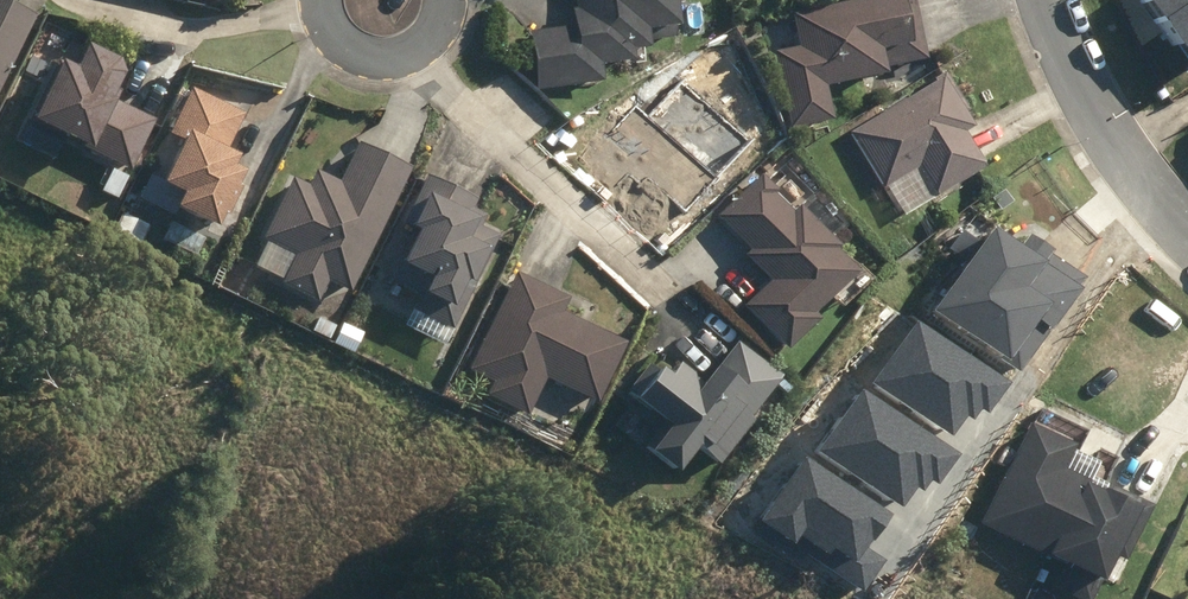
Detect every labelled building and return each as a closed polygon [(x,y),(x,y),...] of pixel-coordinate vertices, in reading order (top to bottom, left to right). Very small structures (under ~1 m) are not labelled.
[(36,11),(13,0),(0,0),(0,85),(36,11)] [(673,0),(577,0),(578,9),(574,9),(575,27),(530,33),(537,87),(602,80),(600,63),(631,58),(630,49),(647,46),(644,29),(676,25),(673,0)] [(793,14),(799,47),(775,52),(790,126),(831,118),(824,83),(885,72),(881,48),(912,41),(904,0),(864,0),(793,14)] [(74,67),(60,61),(31,118),(131,168),(156,120),(112,97),(125,72),(121,59),(87,41),(74,67)] [(973,125),(943,79),(852,138),(884,188),(918,166),(937,196),(985,165),(963,131),(973,125)] [(244,113),(192,88),(170,132),(184,139),(163,181),(185,192),(179,205),(218,224),(224,212),(228,214),(241,187),(237,185),(245,170),(235,166),(240,155),(227,148),(244,113)] [(328,279),(350,289),(410,166),(360,141),(340,182),(317,171),(310,185),(295,178),(266,237),(297,252),(283,281),(318,298),(328,279)] [(793,205),(759,171),(717,212),(751,246),(745,252),(770,276),(743,303),(785,345),(815,315),(808,308),(852,264),(830,242),(833,240),(796,202),(793,205)] [(454,328),(498,235),(480,227),(487,214),(474,207),(477,199),(427,175),(404,224),(419,231),(404,262),(402,262),(393,279),(423,293),(415,310),(454,328)] [(516,273),(470,369),(495,381),(489,395),(526,413),(545,374),(597,398),(624,342),(560,312),(567,298),(516,273)] [(361,330),(344,322),(335,341),(353,349),(361,330)] [(698,445),(720,462),(783,378),(737,343),(698,394),(695,374),(676,360),(666,373),(658,368),(635,398),(663,420),(645,445),(679,471),(698,445)] [(1030,421),(980,521),(1098,574),(1109,549),(1126,557),(1150,502),(1102,481),(1100,486),(1084,479),(1085,477),(1059,465),(1070,439),(1030,421)]
